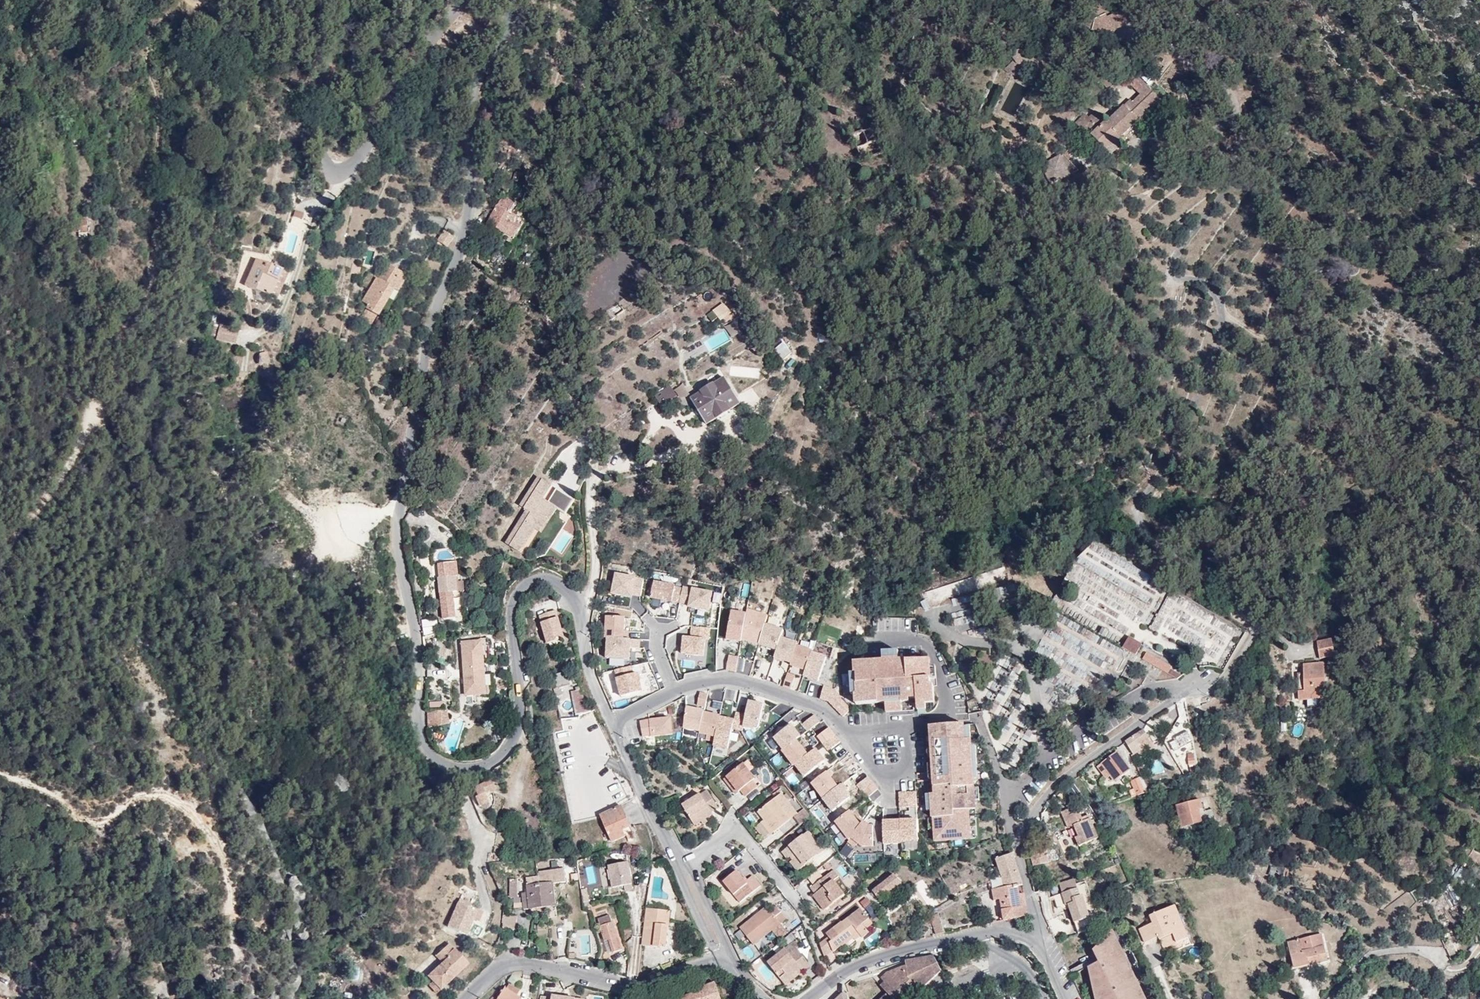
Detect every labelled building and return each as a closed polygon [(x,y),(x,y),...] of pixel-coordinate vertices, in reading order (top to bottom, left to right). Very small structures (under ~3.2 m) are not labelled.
[(1089,30),(1105,37),(1119,27),(1130,23),(1140,23),(1144,9),(1125,9),(1108,17),(1105,14),(1095,19),(1089,30)] [(1019,51),(1017,52),(1014,54),(1014,57),(1015,58),(1015,62),(1019,65),(1023,64),(1025,61),(1027,61),(1028,55),(1026,52),(1019,51)] [(1116,82),(1108,73),(1101,80),(1108,89),(1116,82)] [(1087,129),(1107,150),(1120,138),(1136,122),(1140,126),(1162,104),(1138,77),(1130,84),(1140,95),(1133,103),(1130,100),(1106,123),(1094,112),(1089,118),(1085,114),(1076,123),(1083,132),(1087,129)] [(1166,107),(1162,104),(1140,126),(1143,129),(1166,107)] [(1120,138),(1107,150),(1111,155),(1124,142),(1120,138)] [(1060,156),(1070,174),(1078,170),(1063,154),(1060,156)] [(1051,184),(1070,174),(1060,156),(1042,166),(1051,184)] [(501,189),(510,192),(512,186),(504,182),(501,189)] [(488,224),(514,239),(525,220),(521,218),(523,214),(516,210),(514,213),(511,212),(516,204),(507,199),(508,197),(504,195),(488,224)] [(289,227),(305,232),(309,220),(302,218),(304,213),(294,209),(289,227)] [(453,238),(444,231),(437,241),(439,242),(436,246),(441,251),(445,246),(447,247),(453,238)] [(282,269),(273,265),(257,259),(246,286),(271,296),(282,269)] [(397,291),(407,275),(388,264),(378,280),(377,279),(363,302),(368,305),(361,317),(372,324),(393,289),(397,291)] [(363,266),(355,265),(353,275),(361,276),(363,266)] [(288,271),(282,269),(271,296),(276,299),(288,271)] [(218,339),(236,343),(239,330),(221,325),(218,339)] [(267,352),(256,353),(258,365),(268,364),(267,352)] [(741,403),(725,377),(691,398),(707,424),(741,403)] [(664,409),(680,400),(675,390),(674,391),(670,387),(657,394),(660,399),(659,401),(664,409)] [(527,510),(506,543),(512,546),(515,543),(521,546),(540,517),(546,521),(551,513),(553,514),(557,508),(566,513),(575,499),(557,488),(549,502),(544,499),(553,485),(539,477),(521,506),(527,510)] [(546,521),(540,517),(521,546),(515,543),(512,546),(521,552),(536,528),(542,532),(548,523),(546,521)] [(1078,562),(1089,569),(1096,559),(1101,563),(1108,553),(1091,542),(1078,562)] [(440,578),(455,576),(455,575),(457,574),(456,562),(438,563),(440,578)] [(613,593),(641,597),(644,578),(615,574),(613,593)] [(440,578),(438,578),(439,593),(441,593),(444,619),(454,618),(452,592),(457,591),(455,582),(455,576),(440,578)] [(654,581),(651,598),(679,603),(681,585),(654,581)] [(682,587),(680,607),(711,610),(713,590),(682,587)] [(1058,607),(1064,600),(1057,594),(1051,601),(1058,607)] [(767,616),(734,606),(725,636),(776,650),(773,660),(806,669),(812,647),(781,638),(784,628),(765,623),(767,616)] [(540,615),(543,626),(561,640),(565,639),(556,611),(540,615)] [(603,658),(642,660),(643,639),(625,638),(627,616),(606,615),(603,658)] [(561,640),(543,626),(548,644),(561,640)] [(690,627),(690,636),(705,636),(705,627),(690,627)] [(446,629),(424,637),(425,645),(449,636),(446,629)] [(683,635),(680,653),(704,656),(706,638),(683,635)] [(1129,636),(1123,646),(1136,654),(1142,644),(1129,636)] [(1046,655),(1052,645),(1042,639),(1036,649),(1046,655)] [(1333,639),(1318,642),(1320,659),(1336,656),(1333,639)] [(466,695),(486,693),(483,641),(463,642),(466,695)] [(1090,658),(1100,665),(1108,653),(1098,646),(1090,658)] [(935,711),(932,659),(899,661),(899,651),(882,652),(883,660),(853,662),(854,672),(851,672),(852,705),(886,703),(886,713),(935,711)] [(1144,658),(1168,672),(1171,668),(1172,667),(1147,653),(1144,658)] [(728,654),(726,670),(736,671),(738,656),(728,654)] [(774,659),(768,680),(779,683),(785,663),(774,659)] [(635,664),(613,669),(619,696),(641,691),(635,664)] [(1305,665),(1305,675),(1305,691),(1299,691),(1299,699),(1326,699),(1325,664),(1305,665)] [(1168,672),(1179,678),(1182,675),(1171,668),(1168,672)] [(434,678),(447,679),(446,669),(434,669),(434,678)] [(558,687),(570,684),(567,671),(554,674),(558,687)] [(790,688),(795,674),(787,671),(782,686),(790,688)] [(576,716),(592,711),(581,690),(572,691),(576,716)] [(837,705),(840,695),(831,692),(828,702),(837,705)] [(736,718),(687,707),(682,730),(714,737),(712,745),(732,750),(738,725),(758,730),(764,703),(741,698),(736,718)] [(449,723),(447,711),(428,711),(429,726),(449,723)] [(970,714),(972,723),(981,720),(979,711),(970,714)] [(807,729),(819,720),(814,714),(802,723),(807,729)] [(672,735),(671,717),(639,719),(641,738),(672,735)] [(809,752),(786,718),(768,730),(801,777),(826,760),(817,747),(809,752)] [(672,725),(673,733),(682,732),(681,725),(672,725)] [(554,734),(555,742),(575,739),(573,730),(564,732),(554,734)] [(1152,743),(1143,730),(1126,740),(1134,754),(1138,753),(1139,754),(1142,752),(1144,755),(1153,748),(1150,744),(1152,743)] [(1175,750),(1192,741),(1187,732),(1176,738),(1177,740),(1171,743),(1175,750)] [(834,733),(821,742),(827,750),(840,741),(834,733)] [(1115,780),(1130,769),(1118,752),(1098,767),(1107,778),(1110,776),(1115,780)] [(744,764),(727,776),(739,791),(741,789),(754,780),(755,778),(744,764)] [(854,795),(845,781),(838,785),(828,770),(810,782),(830,811),(854,795)] [(868,798),(879,787),(867,774),(856,785),(868,798)] [(1041,791),(1046,781),(1034,775),(1029,786),(1041,791)] [(739,791),(727,776),(725,778),(736,793),(739,791)] [(1138,795),(1146,792),(1139,778),(1131,781),(1135,788),(1132,789),(1133,792),(1136,792),(1138,795)] [(474,788),(478,797),(495,789),(491,780),(474,788)] [(759,787),(754,780),(741,789),(747,796),(759,787)] [(702,820),(707,817),(714,813),(713,811),(719,807),(708,790),(684,806),(696,825),(702,820)] [(898,791),(898,808),(916,808),(916,790),(898,791)] [(759,811),(764,819),(774,832),(791,819),(783,809),(790,804),(782,793),(759,811)] [(1183,827),(1203,822),(1199,809),(1202,809),(1200,800),(1177,805),(1183,827)] [(820,803),(812,807),(822,827),(830,822),(820,803)] [(798,814),(790,804),(783,809),(791,819),(798,814)] [(631,827),(621,806),(601,815),(612,842),(625,836),(623,830),(631,827)] [(1065,817),(1073,814),(1070,809),(1063,812),(1065,817)] [(1080,812),(1073,814),(1065,817),(1069,827),(1074,826),(1079,836),(1075,838),(1078,846),(1098,838),(1090,819),(1083,822),(1080,812)] [(855,814),(841,815),(842,852),(854,851),(855,862),(869,861),(868,850),(875,850),(873,823),(855,824),(855,814)] [(819,824),(812,815),(808,818),(815,827),(819,824)] [(918,849),(917,818),(882,819),(882,844),(901,843),(901,849),(918,849)] [(774,832),(764,819),(761,821),(772,834),(774,832)] [(804,835),(819,854),(824,850),(809,831),(804,835)] [(813,859),(819,854),(804,835),(784,851),(789,858),(792,855),(796,852),(799,856),(795,859),(802,868),(807,864),(810,862),(812,865),(815,862),(813,859)] [(996,859),(1006,887),(1017,885),(1022,884),(1013,853),(996,859)] [(799,870),(802,868),(795,859),(792,862),(799,870)] [(829,861),(824,865),(828,870),(833,866),(829,861)] [(613,887),(624,886),(625,890),(633,889),(632,884),(629,863),(609,866),(613,887)] [(850,873),(843,864),(838,868),(845,877),(850,873)] [(586,867),(587,883),(598,882),(599,888),(608,887),(606,865),(586,867)] [(528,892),(529,907),(555,905),(554,886),(557,885),(557,883),(566,882),(565,869),(538,872),(538,877),(527,878),(528,892)] [(746,880),(738,869),(725,880),(740,901),(761,885),(753,875),(746,880)] [(1461,869),(1452,880),(1459,885),(1462,882),(1460,880),(1466,873),(1461,869)] [(813,884),(822,876),(817,870),(808,878),(813,884)] [(835,870),(830,874),(835,880),(840,876),(835,870)] [(835,880),(830,874),(812,887),(817,893),(823,902),(821,904),(825,909),(831,905),(841,897),(845,894),(835,880)] [(873,891),(879,898),(902,883),(894,874),(873,891)] [(1251,882),(1268,890),(1272,883),(1249,874),(1251,882)] [(584,876),(580,877),(582,897),(588,898),(584,876)] [(1069,904),(1078,933),(1095,926),(1092,916),(1090,917),(1083,895),(1081,896),(1075,879),(1060,883),(1063,893),(1054,895),(1058,908),(1069,904)] [(1006,887),(993,889),(995,899),(1001,899),(1005,920),(1028,916),(1024,894),(1019,895),(1017,885),(1006,887)] [(864,898),(866,901),(869,898),(864,892),(857,897),(860,901),(864,898)] [(823,902),(817,893),(814,895),(821,904),(823,902)] [(843,899),(841,897),(831,905),(833,908),(843,899)] [(475,911),(467,908),(457,904),(448,927),(466,935),(472,920),(475,911)] [(777,921),(780,923),(786,918),(777,906),(771,910),(767,906),(740,927),(753,944),(771,930),(769,927),(777,921)] [(1174,934),(1177,943),(1189,938),(1175,906),(1151,916),(1154,923),(1141,929),(1147,943),(1160,937),(1162,942),(1171,938),(1171,936),(1174,934)] [(643,945),(666,947),(671,911),(648,908),(643,945)] [(830,941),(833,951),(854,938),(855,937),(854,935),(859,933),(861,936),(862,937),(869,932),(866,928),(863,924),(870,919),(861,908),(827,933),(829,936),(832,940),(830,941)] [(1325,923),(1331,926),(1336,916),(1330,913),(1325,923)] [(942,923),(939,914),(931,916),(934,925),(942,923)] [(503,928),(514,930),(517,916),(505,915),(503,928)] [(609,939),(614,952),(622,949),(613,922),(612,923),(610,915),(598,919),(605,941),(609,939)] [(873,923),(870,919),(863,924),(866,928),(873,923)] [(771,930),(780,923),(777,921),(769,927),(771,930)] [(1341,931),(1347,933),(1351,925),(1345,922),(1341,931)] [(1113,930),(1093,950),(1102,964),(1089,969),(1091,980),(1096,998),(1147,998),(1113,930)] [(1345,939),(1350,942),(1356,933),(1350,930),(1345,939)] [(568,931),(568,958),(592,958),(592,931),(568,931)] [(1165,948),(1177,943),(1174,934),(1171,936),(1171,938),(1162,942),(1165,948)] [(1328,959),(1322,935),(1289,942),(1295,967),(1328,959)] [(822,940),(827,955),(833,951),(830,941),(832,940),(829,936),(822,940)] [(609,953),(614,952),(609,939),(605,941),(609,953)] [(799,946),(799,947),(803,944),(799,939),(795,942),(799,946)] [(448,944),(438,955),(443,961),(446,958),(447,959),(444,962),(443,964),(437,968),(429,977),(434,982),(440,989),(467,964),(448,944)] [(796,957),(803,952),(799,947),(799,946),(792,953),(796,957)] [(771,962),(786,981),(803,967),(806,970),(813,963),(803,952),(796,957),(792,953),(788,948),(776,958),(771,962)] [(443,961),(438,955),(436,956),(441,962),(443,964),(444,962),(443,961)] [(935,956),(905,961),(906,966),(887,972),(881,978),(885,982),(890,987),(886,991),(888,993),(882,998),(903,998),(907,995),(910,998),(911,998),(942,970),(935,956)] [(1073,975),(1081,970),(1080,966),(1071,970),(1073,975)] [(803,967),(786,981),(789,984),(806,970),(803,967)] [(522,980),(515,975),(510,982),(517,986),(522,980)] [(436,994),(440,989),(434,982),(429,986),(436,994)] [(715,982),(693,991),(694,994),(678,998),(722,998),(715,982)] [(890,987),(885,982),(881,986),(886,991),(890,987)] [(516,995),(519,990),(509,984),(506,988),(504,988),(497,998),(494,996),(492,998),(514,998),(516,995)]
